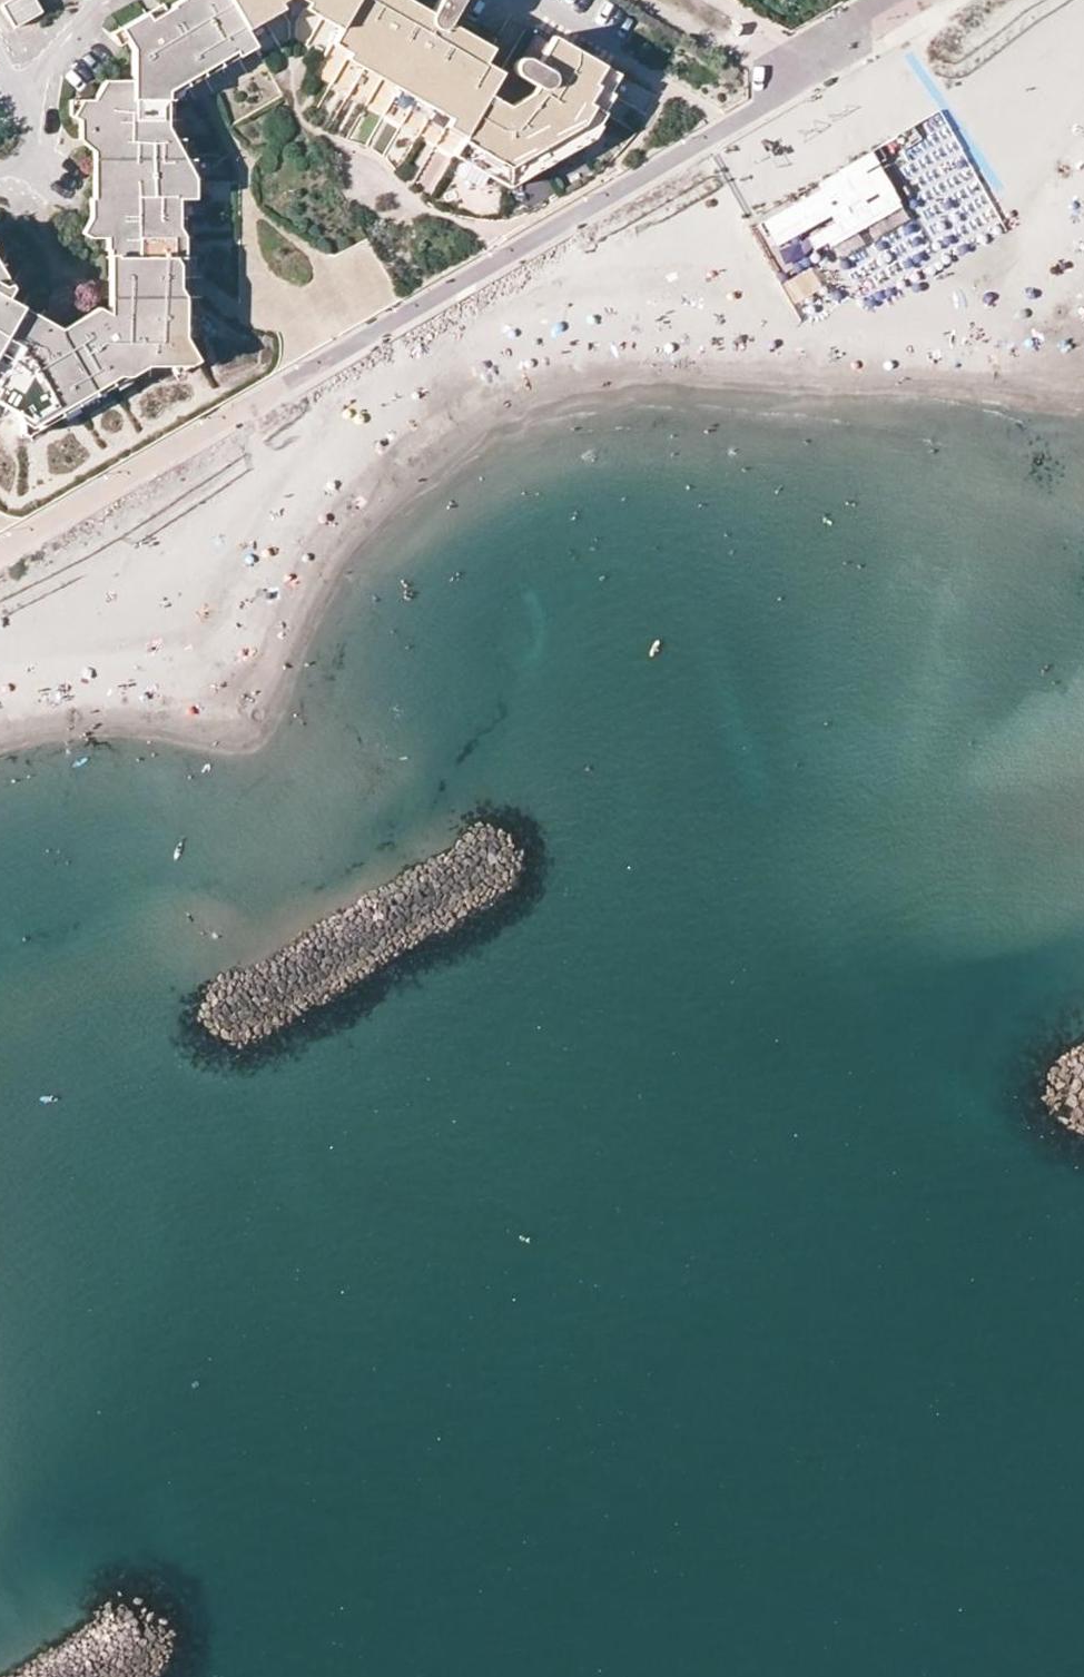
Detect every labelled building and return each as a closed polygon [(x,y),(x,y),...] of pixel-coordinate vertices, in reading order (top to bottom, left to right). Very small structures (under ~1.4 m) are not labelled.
[(14,25),(40,11),(35,0),(10,0),(3,4),(14,25)] [(161,86),(189,69),(250,35),(246,28),(240,18),(229,0),(201,0),(154,27),(149,19),(146,14),(122,28),(132,46),(132,80),(133,98),(161,98),(161,86)] [(172,4),(173,7),(149,19),(154,27),(201,0),(178,0),(172,4)] [(240,18),(269,0),(229,0),(240,18)] [(277,3),(283,0),(269,0),(240,18),(246,28),(280,8),(277,3)] [(307,2),(303,10),(339,29),(344,18),(313,0),(303,0),(307,2)] [(344,18),(355,0),(313,0),(344,18)] [(353,49),(407,80),(458,108),(454,116),(471,126),(489,94),(500,74),(483,64),(491,50),(457,28),(469,7),(464,4),(459,2),(459,0),(439,0),(432,13),(409,0),(355,0),(344,18),(339,29),(337,34),(356,44),(353,49)] [(454,116),(458,108),(407,80),(353,49),(356,44),(337,34),(331,42),(349,53),(346,58),(370,73),(421,102),(451,118),(447,127),(464,136),(471,126),(454,116)] [(174,98),(174,93),(204,75),(256,46),(250,35),(189,69),(161,86),(161,98),(174,98)] [(521,78),(534,85),(530,95),(510,107),(489,94),(471,126),(464,136),(459,145),(496,166),(490,175),(509,187),(531,174),(525,165),(573,136),(581,145),(593,138),(600,129),(599,126),(589,121),(596,108),(592,106),(603,90),(598,87),(608,71),(570,47),(564,44),(566,39),(557,40),(553,38),(546,49),(541,46),(535,43),(533,42),(524,57),(519,59),(514,64),(513,72),(521,78)] [(598,87),(603,90),(592,106),(596,108),(589,121),(599,126),(605,114),(602,112),(613,95),(609,92),(618,76),(608,71),(598,87)] [(116,297),(173,296),(173,286),(173,198),(183,198),(183,158),(173,158),(162,158),(161,98),(133,98),(132,80),(105,80),(94,99),(82,99),(73,115),(79,119),(100,118),(101,197),(93,197),(90,197),(90,217),(82,231),(93,237),(105,237),(106,249),(108,249),(109,253),(116,254),(116,297)] [(162,158),(173,158),(174,98),(161,98),(162,158)] [(79,119),(79,139),(93,139),(93,197),(101,197),(100,118),(79,119)] [(581,145),(573,136),(525,165),(531,174),(581,145)] [(459,145),(454,154),(490,175),(496,166),(459,145)] [(874,151),(757,222),(780,269),(901,206),(874,151)] [(195,158),(183,158),(183,198),(195,198),(195,158)] [(183,198),(173,198),(173,286),(173,296),(183,296),(184,240),(183,198)] [(5,296),(9,288),(0,271),(0,294),(5,296)] [(22,307),(5,296),(0,294),(0,343),(22,307)] [(25,416),(65,392),(112,366),(117,375),(128,375),(148,364),(168,364),(191,350),(184,337),(184,334),(173,335),(173,296),(116,297),(116,316),(104,323),(98,315),(95,317),(62,337),(35,324),(39,317),(22,307),(0,343),(0,401),(25,416)] [(109,296),(108,313),(97,307),(59,328),(39,317),(35,324),(62,337),(95,317),(98,315),(104,323),(116,316),(116,297),(109,296)] [(183,296),(173,296),(173,335),(184,334),(183,296)] [(168,364),(174,373),(197,360),(196,359),(191,350),(168,364)] [(25,422),(30,426),(78,397),(117,375),(112,366),(65,392),(25,416),(25,422)]
